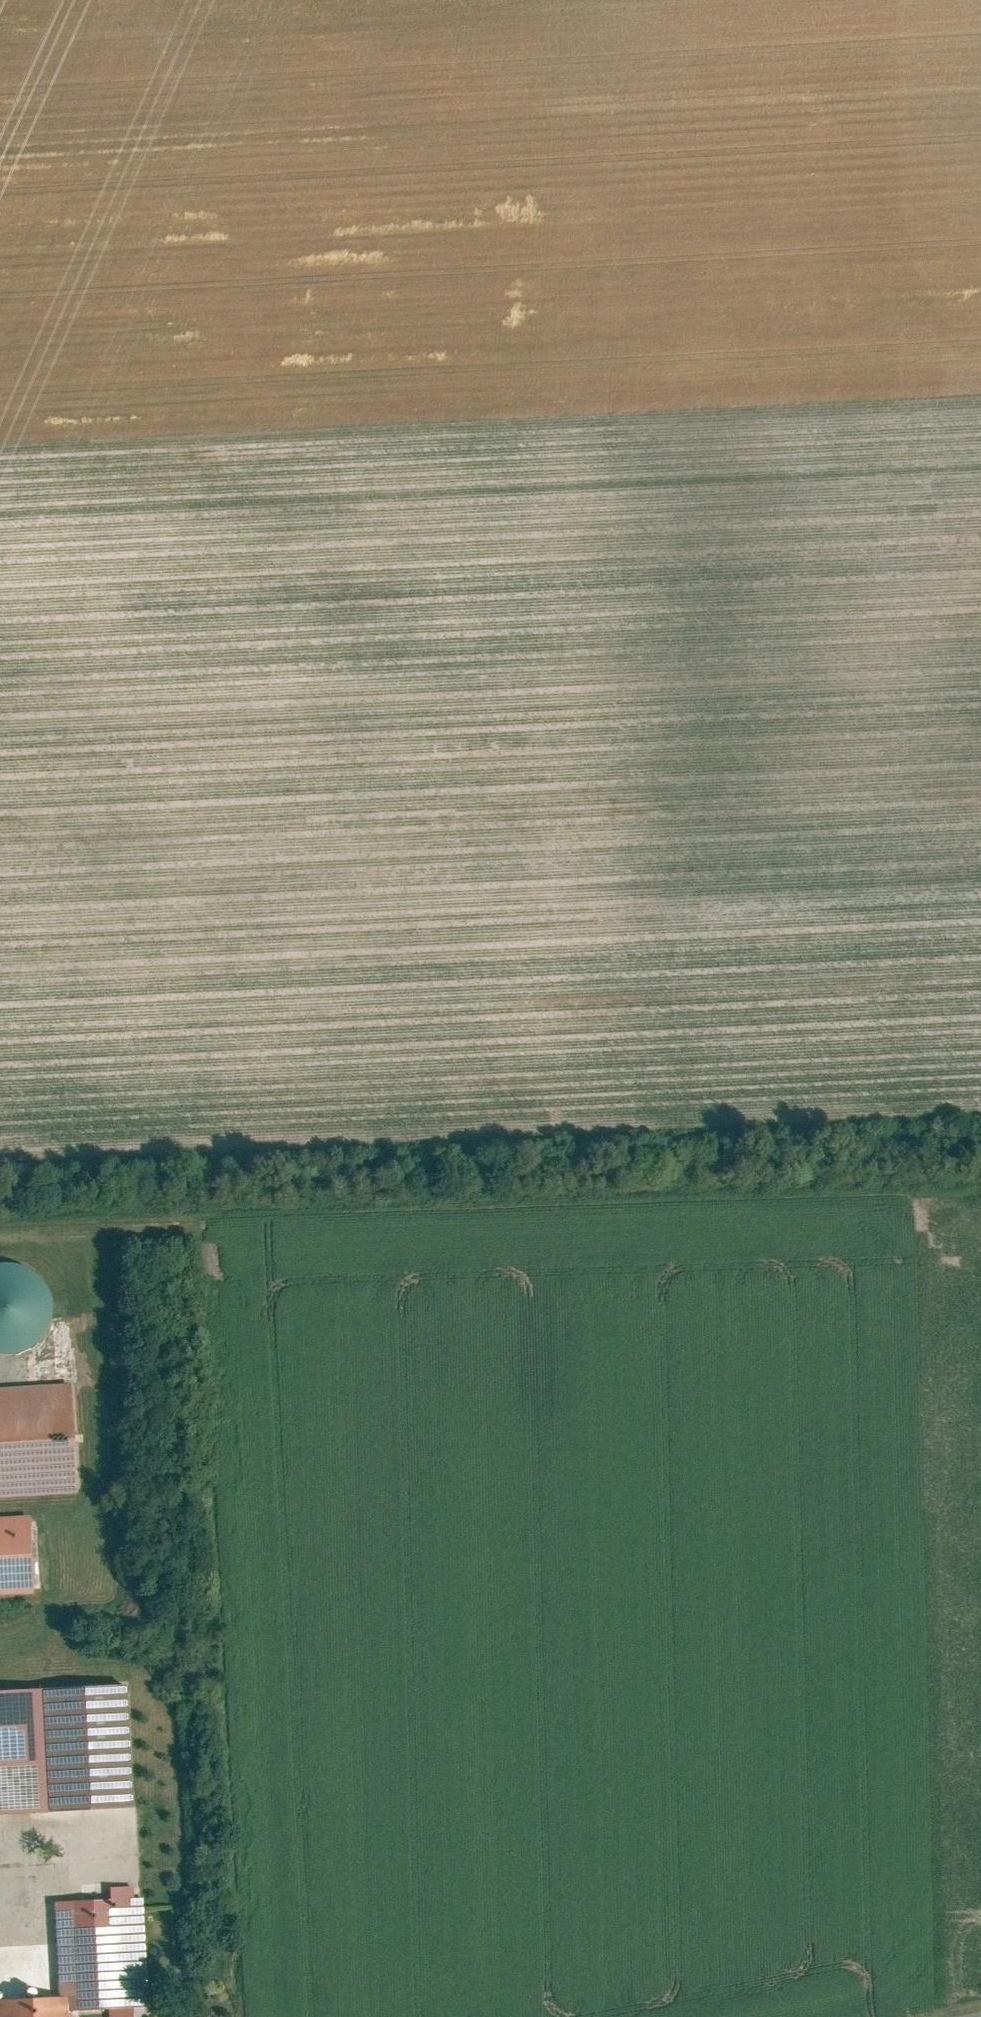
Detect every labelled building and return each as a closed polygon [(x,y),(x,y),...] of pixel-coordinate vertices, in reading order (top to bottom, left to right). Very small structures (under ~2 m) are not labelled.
[(43,1337),(49,1323),(50,1308),(46,1293),(37,1280),(25,1272),(10,1267),(0,1268),(0,1357),(5,1358),(19,1355),(33,1348),(43,1337)] [(0,1390),(0,1499),(77,1495),(71,1386),(0,1390)] [(0,1518),(0,1597),(36,1595),(31,1516),(0,1518)] [(0,1693),(0,1816),(137,1808),(130,1686),(0,1693)] [(145,1899),(53,1904),(59,1998),(72,1998),(73,2016),(152,2011),(145,1899)] [(0,2001),(0,2016),(73,2016),(72,1998),(59,1998),(0,2001)]
